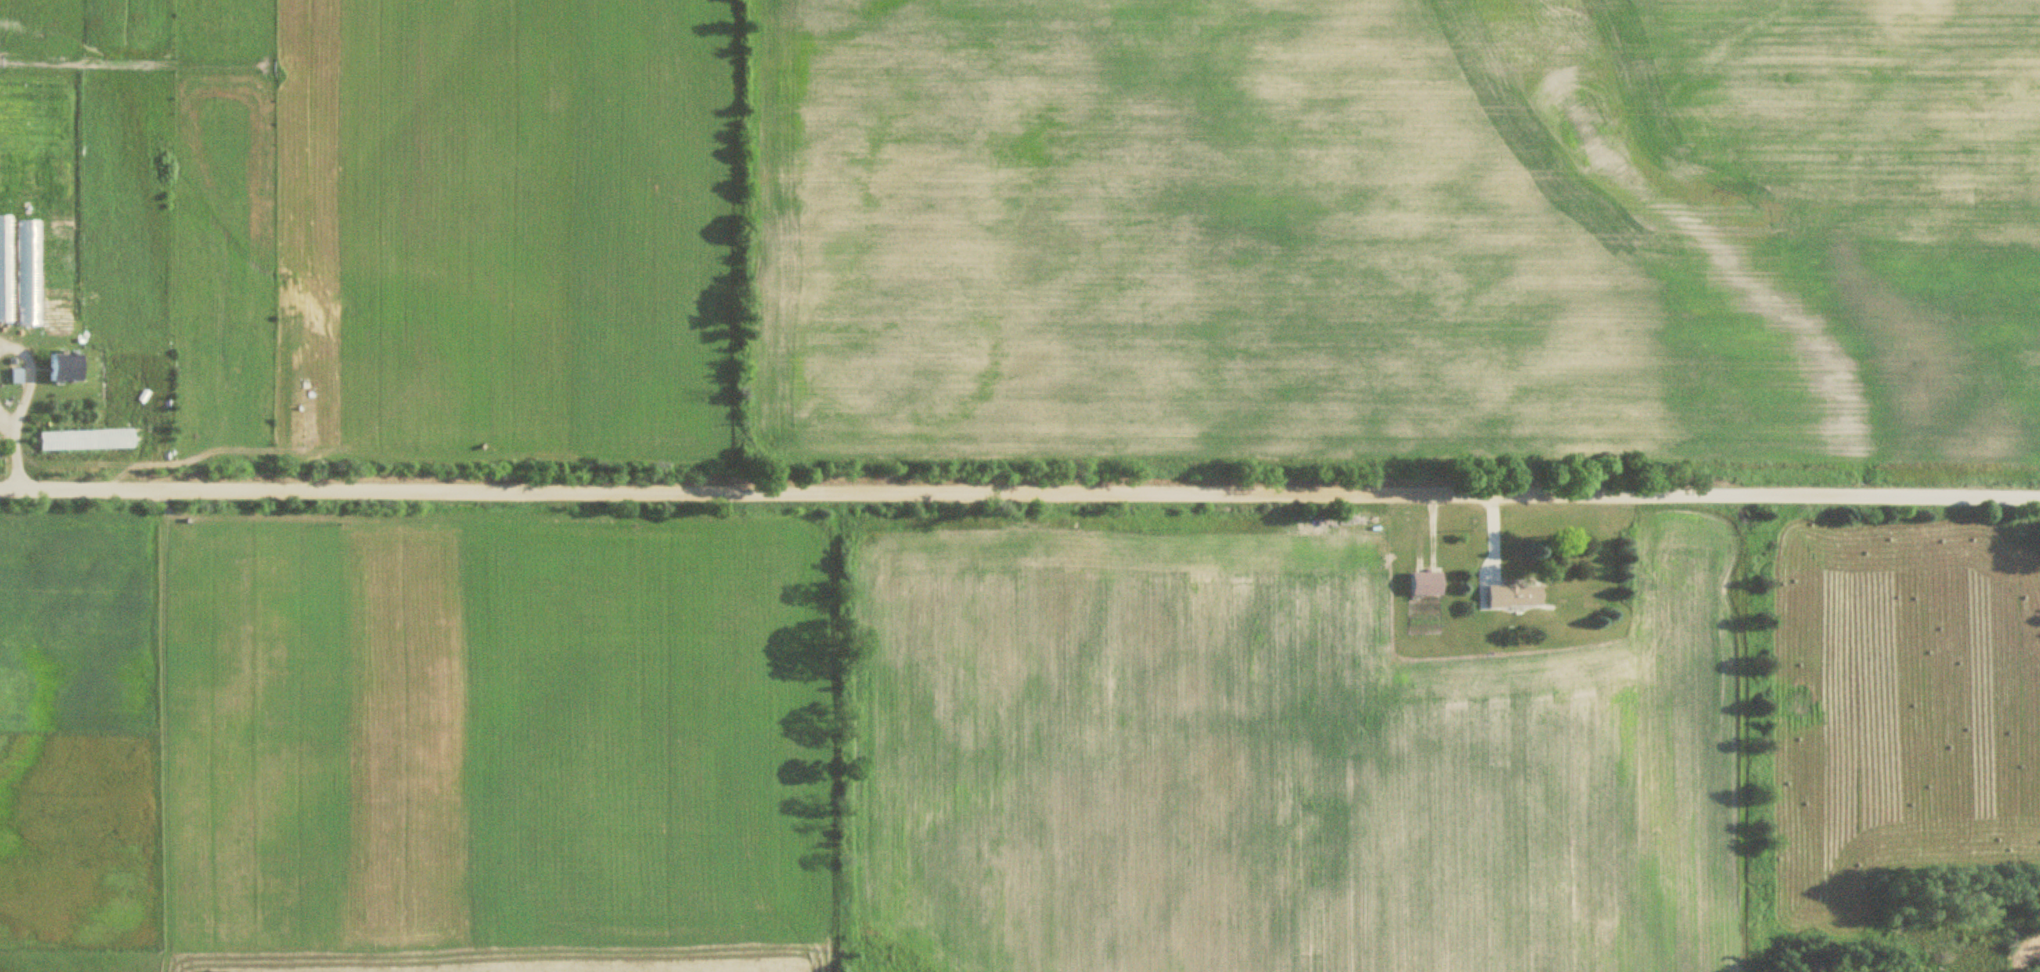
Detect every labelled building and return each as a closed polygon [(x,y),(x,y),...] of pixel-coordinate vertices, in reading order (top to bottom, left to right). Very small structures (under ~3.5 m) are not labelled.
[(39,380),(77,380),(77,353),(39,353),(39,380)] [(1437,572),(1405,572),(1405,595),(1437,595),(1437,572)] [(1534,585),(1482,585),(1482,608),(1535,607),(1534,585)]
